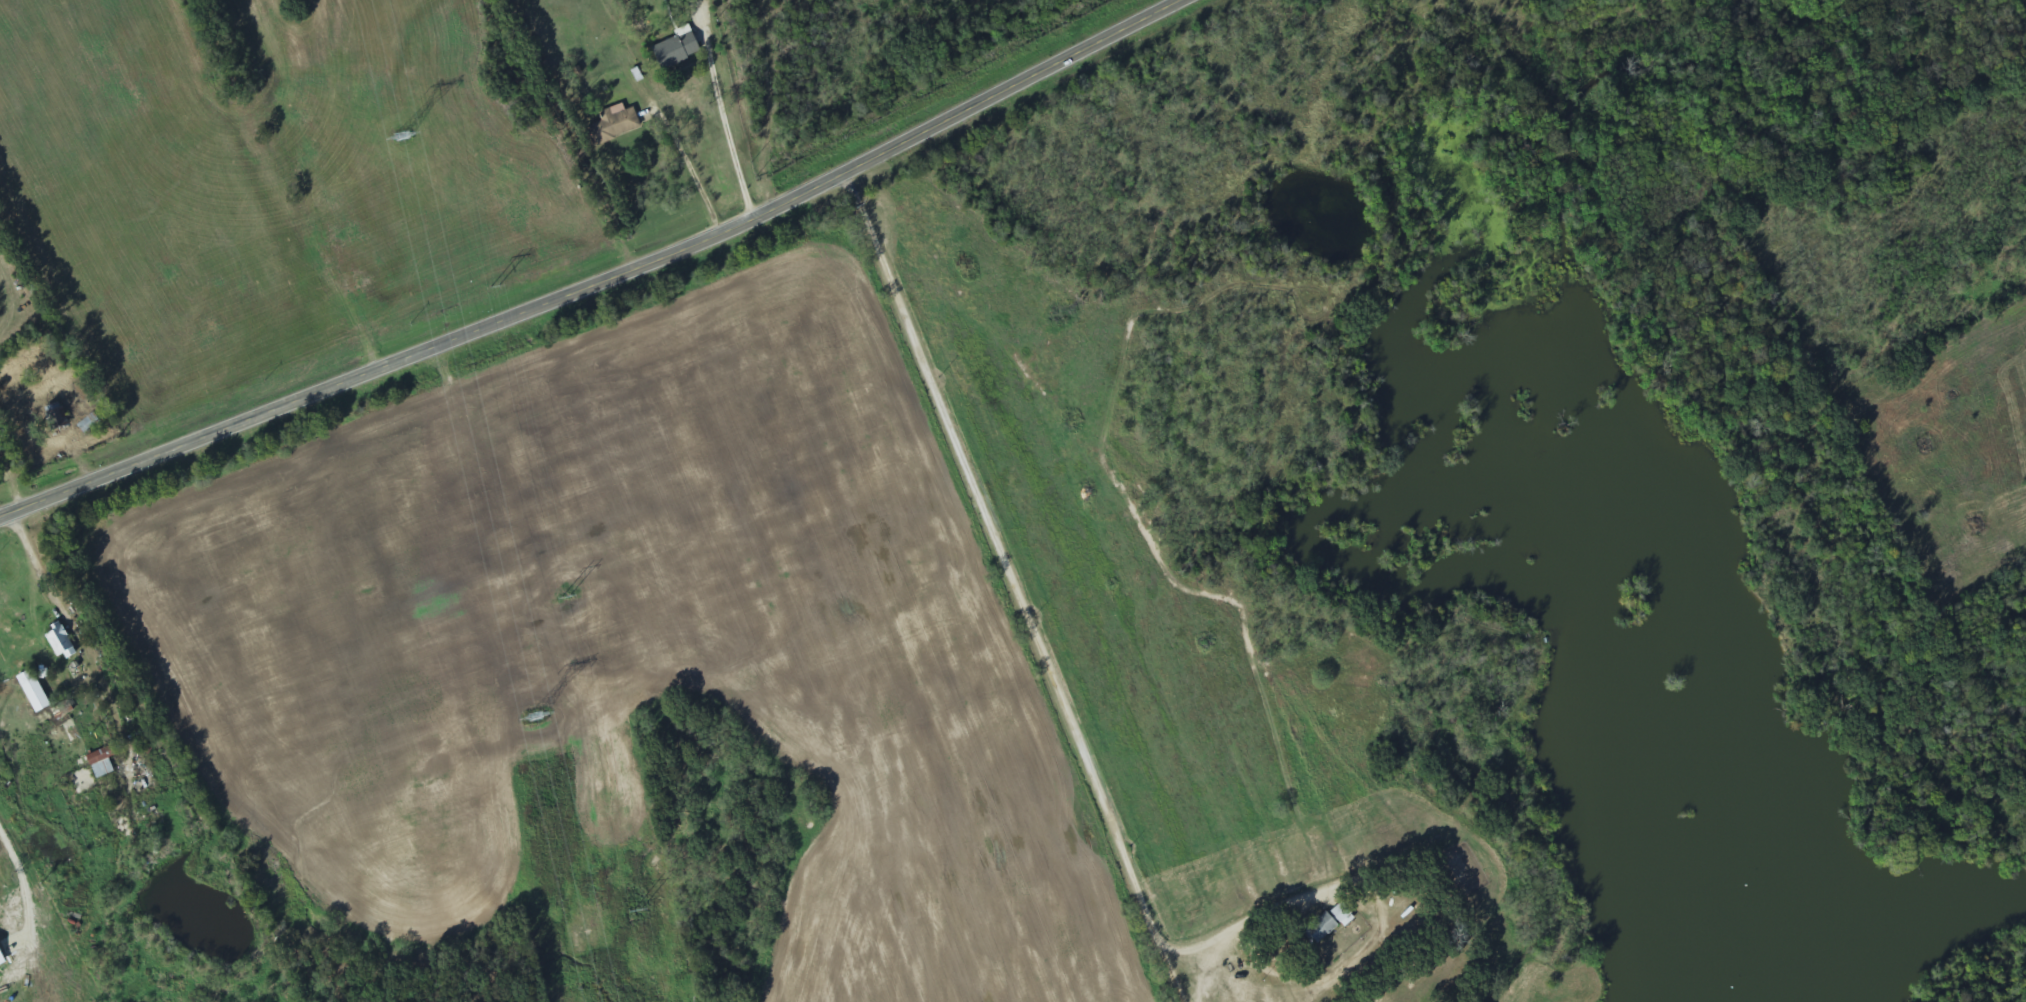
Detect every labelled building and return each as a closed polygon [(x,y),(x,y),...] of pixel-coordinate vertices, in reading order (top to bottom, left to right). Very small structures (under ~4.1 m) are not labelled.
[(649,48),(659,70),(699,53),(687,25),(672,32),(675,37),(649,48)] [(592,147),(640,128),(632,108),(623,111),(621,104),(597,113),(600,121),(585,127),(592,147)] [(64,659),(73,655),(58,621),(47,626),(49,632),(43,635),(53,657),(61,654),(64,659)] [(31,714),(48,707),(30,669),(14,676),(31,714)] [(112,773),(106,756),(106,757),(103,749),(83,757),(88,768),(69,775),(77,795),(97,787),(94,779),(112,773)] [(1323,912),(1302,931),(1315,945),(1339,924),(1343,928),(1353,919),(1348,913),(1352,909),(1344,901),(1327,917),(1323,912)]
